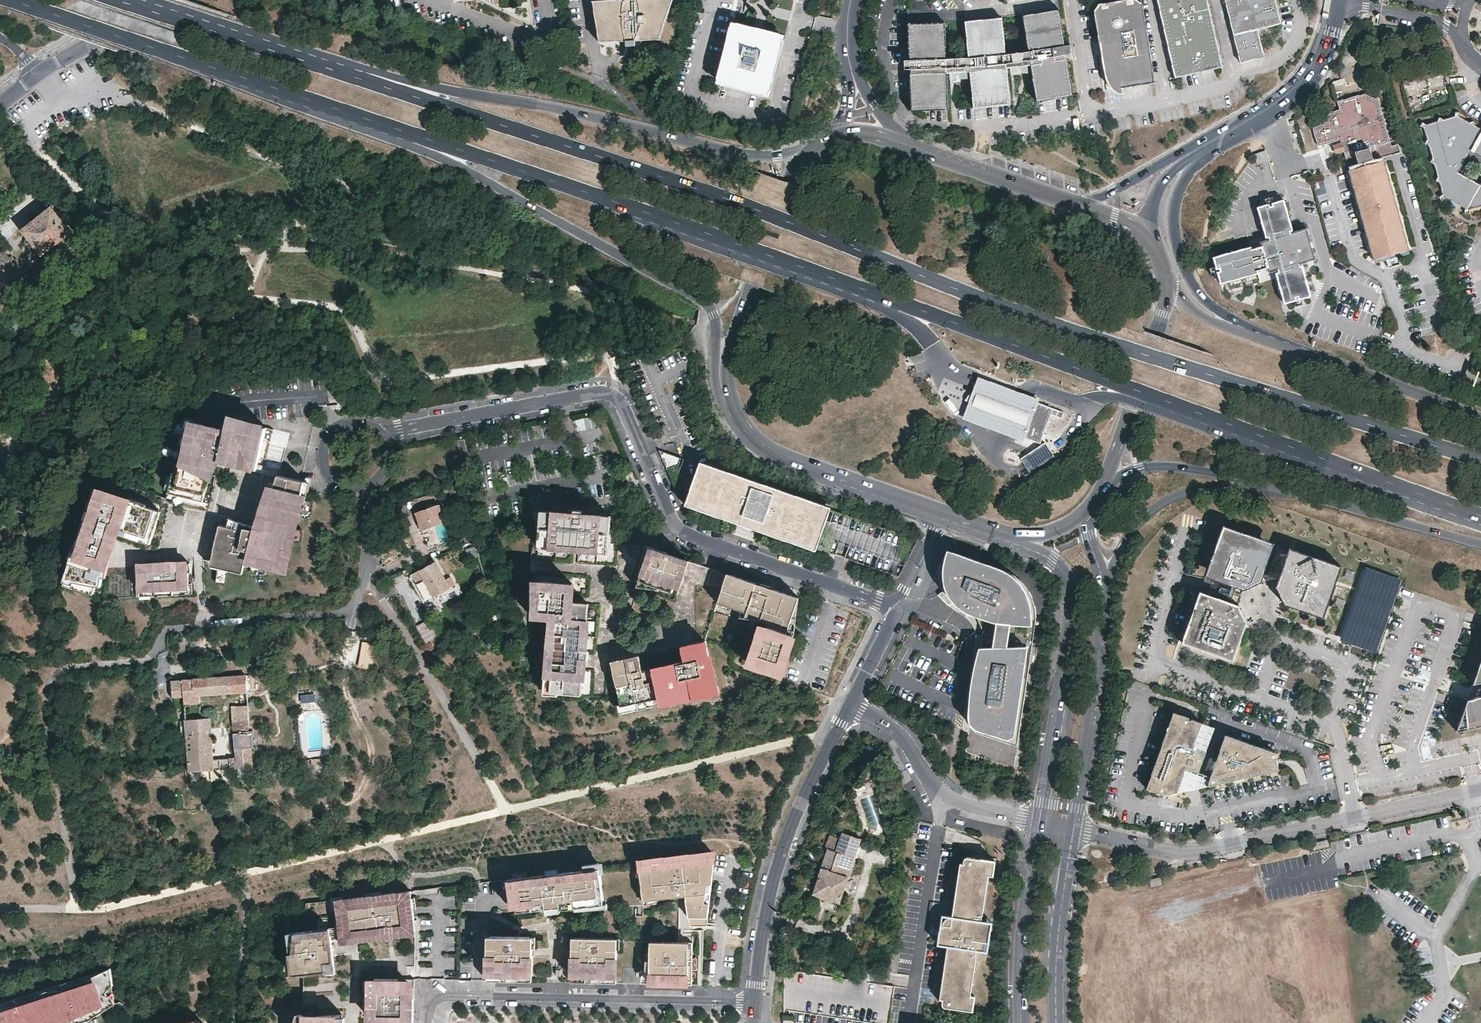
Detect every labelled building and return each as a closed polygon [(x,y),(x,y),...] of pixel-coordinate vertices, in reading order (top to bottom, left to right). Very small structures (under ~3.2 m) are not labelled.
[(593,1),(600,42),(623,41),(660,39),(673,0),(611,0),(593,1)] [(1117,1),(1093,4),(1103,69),(1104,74),(1105,78),(1107,81),(1108,83),(1110,85),(1111,87),(1113,89),(1114,91),(1116,91),(1118,92),(1121,93),(1123,94),(1122,87),(1155,82),(1142,0),(1122,0),(1117,1)] [(1175,78),(1222,67),(1206,0),(1157,0),(1175,78)] [(1241,62),(1264,57),(1257,29),(1280,23),(1275,0),(1225,0),(1241,62)] [(1057,11),(1022,16),(1028,51),(1030,66),(1036,102),(1071,96),(1066,60),(1064,60),(1063,56),(1069,55),(1068,46),(1062,47),(1061,43),(1063,43),(1057,11)] [(967,21),(965,22),(968,58),(970,72),(973,109),(1010,105),(1007,69),(1005,54),(1001,18),(967,23),(967,21)] [(785,35),(731,21),(716,83),(769,97),(785,35)] [(944,23),(907,25),(909,60),(904,60),(904,70),(910,70),(910,75),(911,111),(948,110),(946,73),(946,60),(944,23)] [(1028,51),(1005,54),(1007,69),(1009,69),(1026,67),(1030,66),(1028,51)] [(968,58),(946,60),(946,73),(970,72),(968,58)] [(1027,74),(1026,67),(1009,69),(1010,76),(1027,74)] [(1340,139),(1341,142),(1343,151),(1348,166),(1382,157),(1400,152),(1397,143),(1390,145),(1377,97),(1374,98),(1369,95),(1368,92),(1337,100),(1339,108),(1324,112),(1326,120),(1312,124),(1317,145),(1340,139)] [(1439,118),(1438,121),(1425,125),(1422,123),(1420,126),(1424,128),(1427,140),(1425,144),(1429,146),(1433,157),(1430,162),(1434,164),(1438,177),(1436,181),(1439,182),(1443,195),(1440,197),(1442,200),(1446,197),(1465,208),(1465,213),(1469,213),(1470,208),(1480,206),(1480,182),(1480,184),(1459,172),(1471,150),(1480,156),(1480,129),(1475,125),(1474,121),(1470,122),(1459,117),(1459,113),(1455,112),(1455,116),(1443,120),(1439,118)] [(1335,153),(1343,151),(1341,142),(1333,144),(1335,153)] [(1257,162),(1269,159),(1265,148),(1254,152),(1257,162)] [(1383,160),(1382,157),(1348,166),(1349,169),(1353,168),(1378,161),(1383,160)] [(1383,160),(1378,161),(1404,251),(1409,249),(1383,159),(1383,160)] [(1404,251),(1378,161),(1353,168),(1378,258),(1385,256),(1391,254),(1397,253),(1404,251)] [(1373,259),(1378,258),(1353,168),(1349,169),(1348,170),(1373,259)] [(1292,230),(1283,199),(1272,202),(1273,205),(1269,206),(1269,203),(1258,206),(1266,237),(1268,236),(1269,239),(1261,242),(1262,245),(1251,248),(1251,246),(1213,256),(1216,268),(1219,267),(1220,271),(1217,271),(1220,283),(1258,273),(1257,270),(1268,267),(1269,271),(1278,269),(1278,272),(1276,272),(1284,302),(1295,299),(1295,297),(1298,296),(1299,298),(1310,295),(1302,265),(1299,266),(1298,263),(1306,261),(1298,231),(1290,234),(1289,230),(1292,230)] [(23,230),(29,238),(35,246),(43,255),(72,232),(52,207),(23,230)] [(32,248),(35,246),(29,238),(26,240),(26,244),(29,248),(32,248)] [(0,247),(0,288),(21,271),(1,247),(0,247)] [(1400,263),(1397,253),(1391,254),(1385,256),(1388,267),(1400,263)] [(1461,373),(1473,377),(1476,369),(1465,364),(1461,373)] [(1024,442),(1025,438),(1038,402),(1039,399),(1029,395),(977,377),(976,380),(971,394),(962,419),(1013,438),(1024,442)] [(1064,412),(1038,402),(1025,438),(1040,443),(1051,414),(1062,418),(1064,412)] [(591,416),(579,417),(580,429),(591,429),(591,416)] [(228,430),(184,419),(167,493),(202,502),(206,484),(209,471),(211,462),(219,464),(219,463),(221,456),(257,465),(263,441),(267,428),(231,419),(228,430)] [(273,428),(270,439),(286,443),(289,432),(273,428)] [(686,503),(736,520),(746,520),(759,524),(757,527),(816,548),(835,554),(839,542),(848,546),(844,557),(899,576),(918,539),(829,509),(699,464),(659,450),(681,501),(686,503)] [(257,465),(221,456),(219,463),(281,478),(281,477),(283,477),(285,471),(264,466),(257,465)] [(700,461),(699,464),(829,509),(830,506),(828,506),(702,462),(700,461)] [(283,477),(281,477),(281,478),(277,490),(274,489),(272,497),(264,535),(258,533),(252,532),(253,527),(239,521),(237,528),(227,526),(219,524),(211,561),(236,567),(247,566),(265,566),(271,566),(284,569),(305,482),(283,477)] [(106,493),(94,489),(83,523),(101,529),(102,528),(104,528),(104,529),(111,532),(111,530),(115,532),(115,533),(117,534),(118,528),(141,535),(140,541),(150,544),(161,511),(106,493)] [(736,520),(686,503),(685,505),(687,506),(813,549),(815,550),(816,548),(757,527),(736,520)] [(445,521),(439,504),(415,512),(421,530),(434,525),(443,522),(445,521)] [(537,510),(536,537),(541,538),(540,547),(568,549),(571,549),(571,547),(576,548),(576,549),(584,550),(585,541),(595,542),(606,542),(606,535),(607,514),(579,512),(579,509),(571,508),(571,512),(566,511),(537,510)] [(237,528),(239,521),(229,517),(227,526),(237,528)] [(1226,522),(1212,561),(1222,578),(1245,586),(1263,579),(1272,551),(1264,536),(1226,522)] [(108,566),(106,574),(111,575),(124,536),(117,534),(115,533),(111,532),(104,529),(101,529),(83,523),(76,545),(110,556),(108,566)] [(124,536),(140,541),(141,535),(118,528),(117,534),(124,536)] [(585,541),(584,550),(595,551),(595,542),(585,541)] [(606,542),(595,542),(595,551),(605,551),(606,542)] [(839,542),(835,554),(844,557),(848,546),(839,542)] [(76,545),(64,581),(74,584),(75,581),(96,585),(101,586),(103,576),(106,577),(106,574),(108,566),(110,556),(76,545)] [(651,548),(666,553),(666,551),(646,545),(639,567),(644,569),(651,548)] [(666,553),(651,548),(644,569),(642,575),(661,581),(674,585),(679,587),(688,560),(666,553)] [(982,641),(982,644),(981,647),(974,680),(971,699),(970,708),(969,716),(971,723),(974,728),(979,732),(1018,745),(1028,671),(1032,636),(1032,619),(1030,605),(1026,588),(1023,584),(1017,577),(1007,571),(994,566),(981,562),(947,550),(942,564),(940,570),(940,580),(942,589),(949,598),(955,603),(968,608),(973,613),(975,616),(978,618),(979,621),(981,624),(982,628),(983,631),(983,635),(983,639),(982,641)] [(1326,615),(1343,564),(1305,550),(1289,558),(1279,584),(1287,601),(1326,615)] [(446,581),(435,561),(413,573),(420,587),(427,584),(432,594),(434,597),(449,588),(448,586),(446,581)] [(189,562),(136,565),(134,574),(138,574),(138,586),(138,589),(150,588),(150,595),(150,596),(177,594),(177,587),(188,586),(188,583),(188,572),(191,572),(189,562)] [(265,566),(247,566),(247,574),(265,574),(265,566)] [(764,585),(727,573),(723,586),(717,602),(761,617),(760,619),(770,622),(768,629),(766,628),(759,633),(750,662),(781,672),(794,634),(787,632),(788,627),(781,625),(782,620),(795,625),(798,597),(772,588),(769,596),(761,593),(764,585)] [(659,586),(661,581),(642,575),(640,574),(637,586),(658,589),(659,586)] [(533,580),(531,617),(548,618),(543,691),(556,692),(556,694),(572,695),(572,693),(581,693),(582,667),(583,657),(587,657),(587,649),(583,649),(584,634),(585,627),(578,627),(578,620),(585,621),(586,601),(569,600),(569,594),(570,582),(533,580)] [(93,593),(96,585),(75,581),(74,584),(73,587),(93,593)] [(672,590),(674,585),(661,581),(659,586),(672,590)] [(177,587),(177,594),(191,593),(191,583),(188,583),(188,586),(177,587)] [(426,597),(432,594),(427,584),(420,587),(426,597)] [(772,588),(764,585),(761,593),(769,596),(772,588)] [(138,586),(136,586),(136,596),(150,595),(150,588),(138,589),(138,586)] [(1202,589),(1199,600),(1213,593),(1202,589)] [(1241,603),(1213,593),(1199,600),(1185,640),(1236,658),(1250,619),(1241,603)] [(794,634),(795,625),(782,620),(781,625),(788,627),(787,632),(794,634)] [(706,638),(693,641),(694,643),(685,645),(686,648),(687,648),(687,649),(686,649),(687,655),(684,656),(644,665),(642,665),(640,659),(637,660),(636,659),(638,659),(637,655),(628,657),(627,655),(611,659),(619,695),(623,711),(718,690),(709,652),(706,638)] [(358,666),(371,667),(374,641),(361,640),(358,666)] [(694,643),(693,641),(682,643),(684,656),(687,655),(686,649),(687,649),(687,648),(686,648),(685,645),(694,643)] [(245,674),(230,675),(231,693),(246,692),(245,674)] [(230,675),(191,678),(192,695),(199,695),(231,693),(230,675)] [(191,678),(170,679),(171,697),(183,696),(184,703),(199,702),(199,695),(192,695),(191,678)] [(300,693),(301,708),(315,707),(315,692),(300,693)] [(1470,698),(1459,729),(1480,725),(1480,696),(1470,698)] [(248,721),(247,704),(240,705),(231,706),(232,722),(248,721)] [(1202,722),(1173,711),(1146,788),(1164,794),(1177,791),(1185,767),(1198,772),(1206,751),(1193,746),(1202,722)] [(210,717),(185,719),(186,737),(211,735),(210,717)] [(1225,734),(1207,785),(1279,769),(1275,751),(1225,734)] [(211,736),(186,737),(188,771),(213,770),(211,736)] [(250,747),(234,749),(236,769),(252,767),(250,747)] [(885,771),(887,760),(877,761),(874,770),(885,771)] [(839,838),(828,835),(824,848),(826,849),(812,894),(839,903),(844,887),(848,888),(850,882),(846,880),(860,838),(841,832),(839,838)] [(1327,840),(1312,843),(1314,850),(1328,846),(1327,840)] [(714,855),(639,864),(643,900),(685,896),(688,918),(707,917),(714,855)] [(965,858),(964,862),(960,862),(952,914),(943,913),(939,944),(947,945),(940,999),(942,1000),(942,1003),(942,1005),(943,1006),(945,1007),(972,1011),(975,996),(971,995),(977,950),(987,951),(989,942),(979,940),(982,920),(988,875),(992,875),(995,860),(968,856),(967,856),(966,856),(966,857),(965,857),(965,858)] [(513,878),(516,910),(531,908),(531,910),(546,908),(553,907),(559,907),(560,910),(575,908),(575,905),(589,903),(597,902),(597,905),(603,904),(599,868),(584,870),(559,873),(546,874),(527,876),(513,878)] [(1151,879),(1152,886),(1162,883),(1161,877),(1151,879)] [(411,891),(335,900),(339,940),(402,932),(402,928),(415,927),(411,891)] [(589,903),(575,905),(575,908),(575,910),(589,908),(597,907),(597,905),(597,902),(589,903)] [(310,913),(323,913),(324,903),(310,903),(310,913)] [(982,920),(979,940),(989,942),(991,922),(982,920)] [(402,932),(339,940),(340,943),(370,940),(370,941),(387,939),(387,938),(416,934),(416,931),(415,927),(402,928),(402,932)] [(289,937),(293,975),(304,974),(326,971),(329,971),(328,965),(335,964),(332,941),(331,930),(318,932),(318,930),(297,932),(297,936),(289,937)] [(488,936),(487,980),(531,981),(532,955),(529,956),(530,948),(530,936),(488,936)] [(571,956),(571,982),(616,983),(617,950),(614,950),(614,938),(575,937),(575,949),(574,956),(571,956)] [(650,941),(650,968),(650,977),(650,984),(692,985),(692,969),(693,958),(693,942),(678,942),(650,941)] [(899,955),(889,954),(887,971),(896,973),(899,955)] [(329,971),(326,971),(327,973),(336,974),(335,964),(328,965),(329,971)] [(115,1003),(111,994),(108,994),(108,990),(115,986),(109,968),(0,1004),(0,1022),(64,1022),(71,1021),(72,1022),(79,1022),(88,1021),(115,1003)] [(415,983),(375,982),(375,985),(369,985),(369,996),(369,1018),(384,1019),(384,1022),(394,1022),(394,1020),(394,1018),(397,1019),(397,1020),(414,1021),(415,983)] [(303,1016),(303,1022),(342,1022),(344,1014),(316,1016),(316,1017),(303,1016)]
